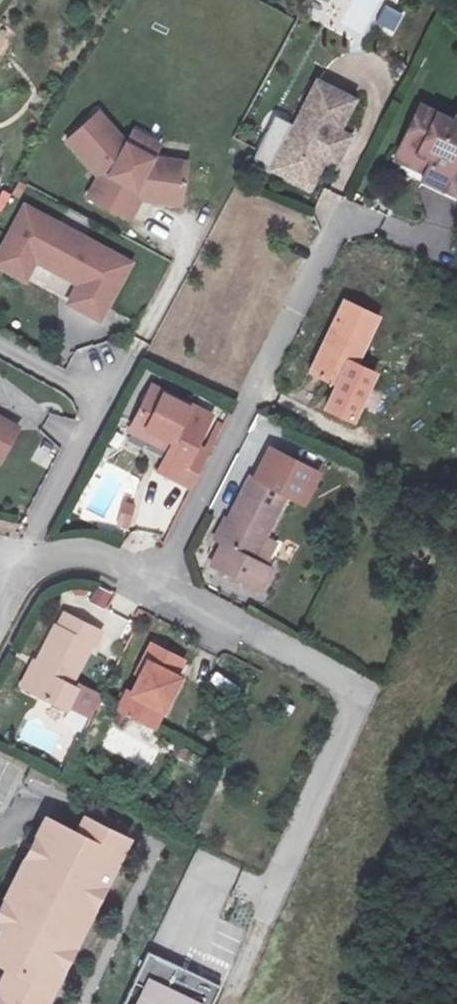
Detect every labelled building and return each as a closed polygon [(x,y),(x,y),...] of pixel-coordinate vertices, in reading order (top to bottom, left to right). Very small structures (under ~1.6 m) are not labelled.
[(364,31),(378,0),(352,0),(343,22),(364,31)] [(393,33),(403,16),(386,6),(376,24),(393,33)] [(303,149),(314,153),(317,145),(325,150),(340,121),(331,117),(347,85),(314,67),(268,157),(292,169),(303,149)] [(401,140),(427,155),(421,165),(418,172),(456,192),(456,182),(450,179),(456,165),(456,113),(453,111),(451,115),(422,101),(401,140)] [(133,139),(102,110),(72,137),(103,173),(93,194),(135,216),(147,193),(150,189),(159,190),(159,195),(188,199),(193,158),(159,153),(133,139)] [(164,141),(139,128),(133,139),(159,153),(164,141)] [(396,153),(421,165),(427,155),(401,140),(396,153)] [(304,175),(314,153),(303,149),(292,169),(304,175)] [(17,206),(0,238),(0,270),(17,279),(27,260),(32,250),(76,275),(72,284),(62,304),(92,320),(123,263),(17,206)] [(32,250),(27,260),(72,284),(76,275),(32,250)] [(338,373),(373,298),(337,280),(300,354),(338,373)] [(168,432),(156,453),(189,468),(220,406),(150,369),(128,411),(168,432)] [(10,427),(0,422),(0,446),(10,427)] [(48,470),(62,445),(44,436),(31,461),(48,470)] [(79,511),(126,531),(138,504),(127,500),(138,475),(101,460),(79,511)] [(256,550),(290,487),(254,466),(219,530),(256,550)] [(108,608),(115,591),(97,584),(91,601),(108,608)] [(72,665),(97,622),(58,602),(18,679),(61,702),(79,669),(72,665)] [(168,660),(176,665),(184,649),(145,629),(100,719),(130,735),(168,660)] [(30,728),(25,741),(43,749),(49,735),(30,728)] [(9,982),(48,1003),(55,1003),(134,854),(102,839),(92,858),(45,832),(0,914),(0,976),(9,982)] [(160,961),(138,1003),(230,1003),(240,984),(208,976),(160,961)] [(9,982),(0,999),(0,1003),(48,1003),(9,982)]
